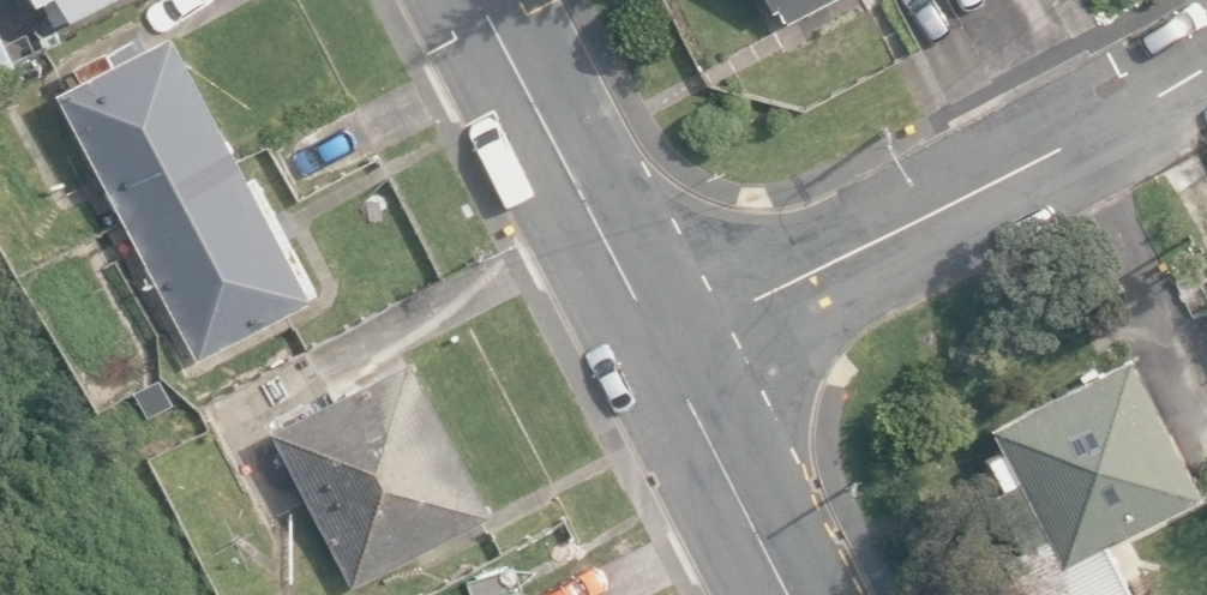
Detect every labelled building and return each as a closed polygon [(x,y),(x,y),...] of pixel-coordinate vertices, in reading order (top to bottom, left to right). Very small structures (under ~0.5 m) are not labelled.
[(62,37),(43,0),(18,0),(0,9),(0,69),(62,37)] [(788,19),(825,0),(768,0),(772,9),(780,4),(788,19)] [(61,88),(198,356),(313,297),(309,290),(317,286),(260,174),(251,178),(175,29),(116,58),(111,47),(78,63),(85,76),(61,88)] [(1027,594),(1139,594),(1109,534),(1202,489),(1136,354),(995,423),(1012,459),(995,468),(1005,487),(1000,489),(1028,547),(1009,556),(1027,594)] [(274,428),(353,581),(492,509),(413,356),(274,428)] [(134,389),(151,423),(182,407),(164,374),(134,389)]
